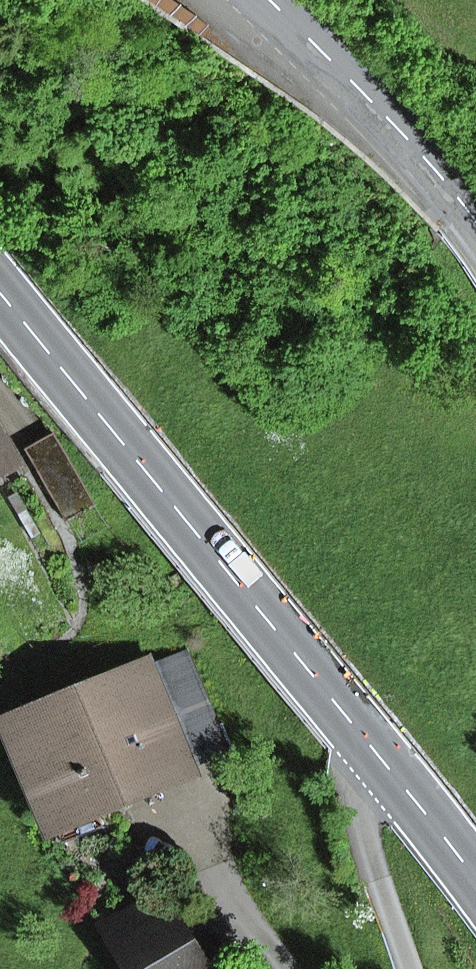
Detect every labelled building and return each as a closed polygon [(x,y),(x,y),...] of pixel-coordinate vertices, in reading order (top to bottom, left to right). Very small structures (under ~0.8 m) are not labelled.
[(0,437),(0,474),(17,464),(0,437)] [(67,521),(96,505),(59,440),(30,456),(67,521)] [(186,763),(225,747),(187,653),(26,719),(68,820),(95,809),(125,797),(161,782),(189,771),(186,763)] [(95,809),(68,820),(26,719),(12,725),(61,844),(102,827),(95,809)] [(125,797),(127,805),(164,790),(161,782),(125,797)] [(161,889),(103,924),(131,968),(210,968),(161,889)]
